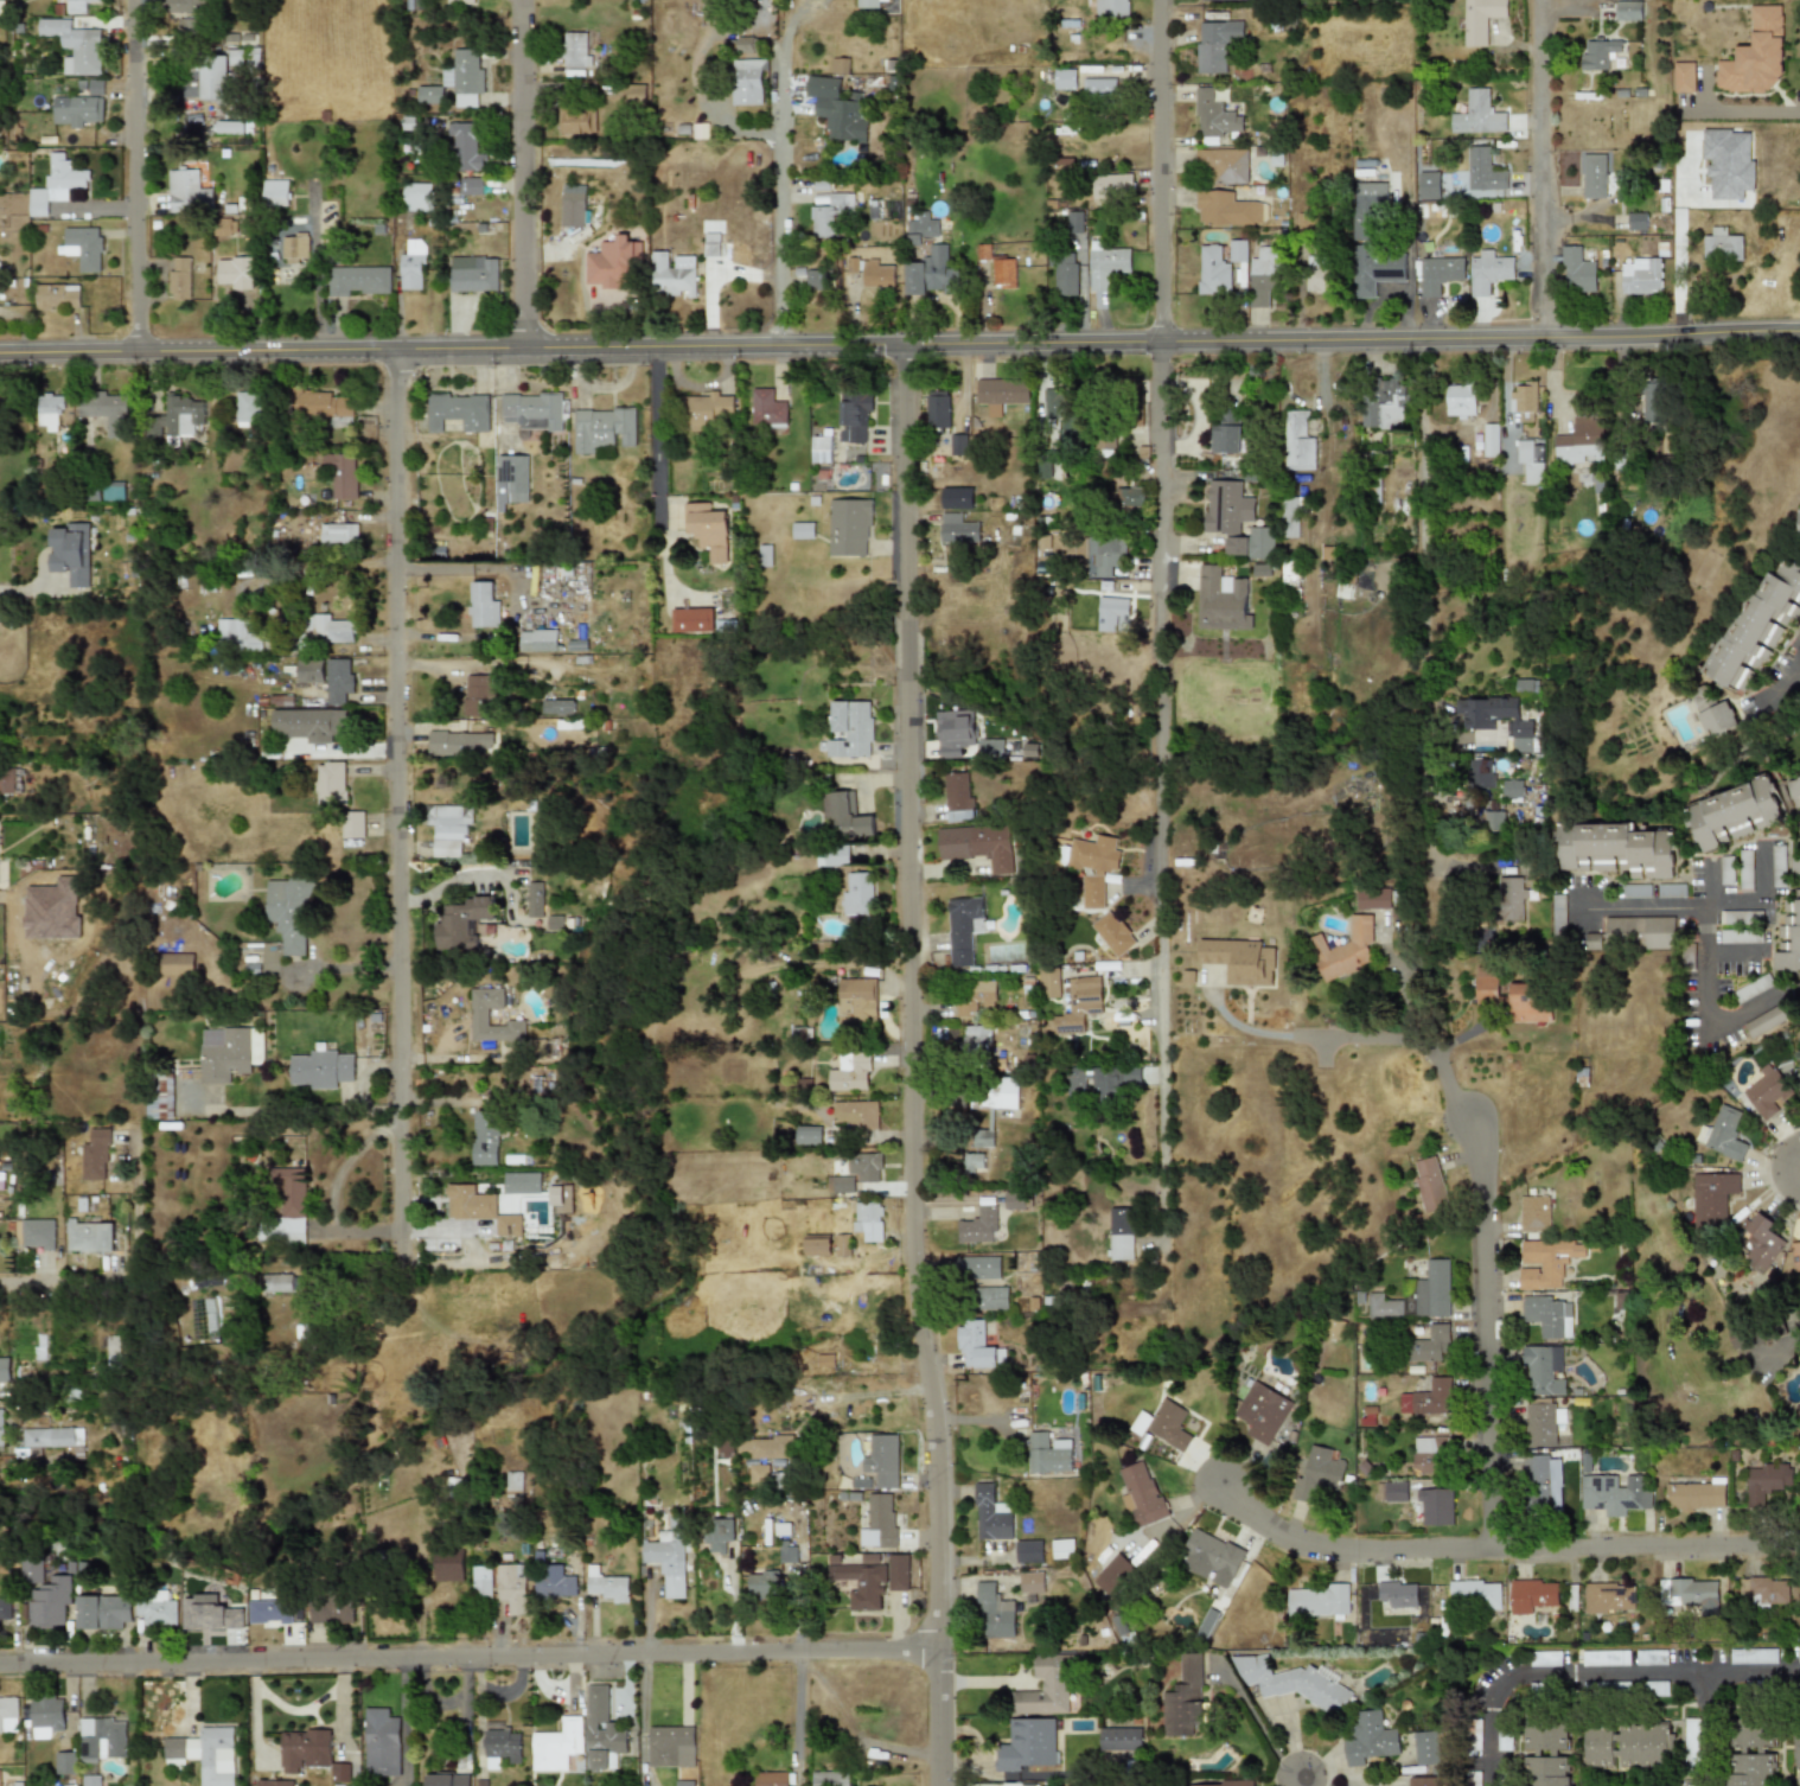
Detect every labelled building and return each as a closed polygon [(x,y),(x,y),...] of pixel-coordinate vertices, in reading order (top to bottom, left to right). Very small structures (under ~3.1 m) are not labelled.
[(65,14),(84,13),(84,2),(98,1),(98,0),(65,0),(65,14)] [(200,13),(201,0),(164,0),(164,13),(200,13)] [(877,8),(877,0),(855,0),(855,8),(877,8)] [(1097,17),(1126,15),(1126,0),(1096,0),(1097,17)] [(1486,18),(1506,17),(1506,0),(1462,0),(1463,46),(1486,46),(1486,18)] [(1640,1),(1614,1),(1614,20),(1640,20),(1640,1)] [(1715,60),(1715,91),(1781,91),(1780,6),(1749,6),(1749,46),(1735,46),(1735,60),(1715,60)] [(197,18),(178,19),(178,37),(198,36),(197,18)] [(98,30),(70,30),(70,19),(37,19),(37,36),(59,36),(59,49),(70,49),(70,57),(60,58),(60,75),(98,75),(98,30)] [(1225,74),(1225,40),(1242,40),(1242,23),(1196,21),(1195,74),(1225,74)] [(586,33),(563,32),(563,66),(586,68),(586,33)] [(1582,40),(1582,70),(1607,70),(1607,55),(1620,56),(1620,42),(1582,40)] [(242,50),(224,50),(224,56),(202,56),(200,98),(226,100),(228,65),(242,66),(242,50)] [(477,107),(477,94),(481,94),(483,70),(477,70),(478,50),(453,50),(453,68),(441,68),(441,87),(454,87),(454,107),(477,107)] [(730,106),(761,104),(760,70),(766,70),(766,59),(729,60),(730,106)] [(1673,93),(1693,93),(1693,62),(1672,63),(1673,93)] [(1073,69),(1053,69),(1053,90),(1074,90),(1073,69)] [(840,77),(806,76),(805,97),(815,97),(813,116),(826,117),(825,139),(867,141),(868,117),(861,117),(862,102),(838,101),(840,77)] [(199,97),(200,77),(183,77),(183,96),(199,97)] [(1118,78),(1083,78),(1081,98),(1118,100),(1118,78)] [(87,96),(102,95),(102,79),(87,79),(87,96)] [(644,84),(620,84),(620,103),(644,103),(644,84)] [(416,103),(441,104),(441,87),(416,85),(416,103)] [(1212,87),(1195,88),(1195,136),(1223,136),(1223,132),(1242,132),(1240,114),(1221,114),(1221,101),(1212,101),(1212,87)] [(1466,89),(1466,114),(1449,114),(1450,133),(1505,132),(1504,113),(1488,113),(1488,88),(1466,89)] [(51,126),(82,127),(82,121),(101,122),(101,97),(51,96),(51,126)] [(593,109),(556,109),(557,134),(593,134),(593,109)] [(216,133),(250,134),(250,122),(216,121),(216,133)] [(477,154),(475,122),(446,123),(447,136),(453,135),(454,171),(483,171),(481,154),(477,154)] [(1709,198),(1741,199),(1741,190),(1753,190),(1754,160),(1748,160),(1749,130),(1700,130),(1699,159),(1706,159),(1705,176),(1709,176),(1709,198)] [(1467,146),(1467,190),(1505,189),(1505,171),(1488,172),(1487,146),(1467,146)] [(1246,181),(1246,148),(1194,149),(1195,183),(1246,181)] [(27,216),(46,216),(45,202),(66,200),(66,189),(87,189),(87,170),(66,171),(66,153),(47,153),(49,177),(43,177),(43,189),(27,189),(27,216)] [(1581,198),(1604,198),(1606,154),(1582,154),(1581,198)] [(212,210),(211,189),(198,189),(197,170),(167,170),(168,211),(212,210)] [(1418,199),(1438,199),(1437,171),(1417,172),(1418,199)] [(1091,199),(1131,198),(1130,173),(1090,176),(1091,199)] [(459,196),(481,196),(481,178),(459,178),(459,196)] [(286,180),(261,180),(262,206),(287,206),(286,180)] [(432,184),(402,183),(402,211),(432,211),(432,184)] [(1383,183),(1353,183),(1352,240),(1381,241),(1383,183)] [(560,227),(582,227),(585,185),(561,184),(560,227)] [(1260,224),(1259,200),(1232,202),(1232,190),(1195,191),(1195,225),(1260,224)] [(810,206),(810,237),(837,236),(837,217),(854,217),(854,193),(829,193),(829,206),(810,206)] [(938,236),(938,219),(928,219),(927,211),(915,211),(915,221),(906,221),(907,245),(921,245),(921,236),(938,236)] [(1081,232),(1081,211),(1065,211),(1066,234),(1081,232)] [(1725,227),(1710,227),(1710,236),(1702,235),(1702,256),(1741,256),(1741,235),(1725,235),(1725,227)] [(98,228),(62,228),(63,256),(77,256),(77,273),(98,273),(98,228)] [(717,257),(719,234),(703,234),(703,256),(717,257)] [(585,287),(636,289),(637,242),(627,242),(627,235),(614,235),(614,242),(599,242),(599,253),(585,251),(585,287)] [(307,259),(307,237),(282,237),(282,264),(296,264),(296,259),(307,259)] [(400,289),(421,289),(420,266),(425,266),(425,240),(406,240),(406,254),(398,254),(400,289)] [(1245,262),(1245,241),(1228,240),(1228,261),(1245,262)] [(1129,272),(1129,249),(1102,249),(1102,241),(1087,241),(1089,292),(1108,292),(1108,273),(1129,272)] [(905,293),(947,292),(946,244),(928,244),(930,261),(905,261),(905,293)] [(1198,245),(1199,294),(1230,294),(1228,263),(1220,263),(1219,244),(1198,245)] [(1563,245),(1562,292),(1594,292),(1595,261),(1579,261),(1579,247),(1563,245)] [(1249,259),(1249,307),(1269,307),(1268,288),(1277,288),(1276,247),(1256,247),(1257,259),(1249,259)] [(1404,281),(1404,248),(1352,249),(1352,299),(1374,298),(1374,281),(1404,281)] [(1512,257),(1492,257),(1492,249),(1477,250),(1479,257),(1468,257),(1469,295),(1488,295),(1488,281),(1512,280),(1512,257)] [(695,298),(695,256),(674,256),(674,268),(668,268),(668,251),(651,251),(652,293),(687,293),(687,298),(695,298)] [(1054,267),(1053,295),(1075,295),(1075,253),(1047,251),(1046,266),(1054,267)] [(449,292),(497,291),(497,256),(448,257),(449,292)] [(1329,293),(1329,256),(1304,256),(1304,292),(1329,293)] [(189,257),(172,257),(172,270),(168,270),(168,300),(189,300),(189,257)] [(250,257),(216,259),(216,285),(230,283),(230,291),(250,289),(250,257)] [(1463,259),(1419,257),(1419,298),(1438,298),(1438,281),(1462,281),(1463,259)] [(1620,263),(1620,293),(1659,293),(1659,257),(1630,259),(1630,263),(1620,263)] [(861,260),(862,288),(894,287),(894,266),(877,266),(877,259),(861,260)] [(991,286),(1014,285),(1014,259),(991,260),(991,286)] [(389,292),(389,266),(326,268),(327,296),(349,296),(349,293),(389,292)] [(806,287),(829,287),(828,269),(805,270),(806,287)] [(33,308),(77,310),(78,286),(34,285),(33,308)] [(1000,403),(1028,404),(1028,379),(975,378),(975,403),(987,403),(985,417),(1000,417),(1000,403)] [(1360,428),(1403,428),(1403,378),(1368,378),(1368,393),(1361,393),(1360,428)] [(1537,383),(1511,383),(1509,412),(1518,412),(1518,421),(1536,422),(1537,383)] [(1444,385),(1445,417),(1474,416),(1474,384),(1444,385)] [(351,417),(351,397),(330,397),(330,393),(301,393),(301,387),(288,387),(288,419),(351,417)] [(785,423),(785,401),(771,402),(771,389),(749,389),(751,423),(785,423)] [(949,427),(947,390),(925,391),(926,428),(949,427)] [(128,439),(128,391),(83,391),(83,415),(106,415),(106,439),(128,439)] [(256,391),(235,393),(235,426),(257,425),(256,391)] [(872,393),(840,391),(838,442),(864,444),(866,410),(872,410),(872,393)] [(1060,419),(1059,438),(1079,439),(1081,409),(1060,408),(1061,394),(1045,393),(1043,417),(1060,419)] [(64,428),(64,394),(37,394),(37,428),(64,428)] [(560,430),(561,395),(502,394),(500,422),(516,422),(516,429),(560,430)] [(487,432),(486,395),(426,396),(427,432),(442,432),(442,420),(460,419),(460,432),(487,432)] [(681,395),(682,425),(732,425),(732,396),(717,396),(717,395),(681,395)] [(165,438),(191,438),(191,420),(204,420),(204,396),(165,396),(165,438)] [(633,409),(573,409),(574,454),(594,454),(593,447),(612,447),(612,434),(619,434),(619,446),(633,446),(633,409)] [(1212,453),(1239,453),(1240,410),(1221,409),(1220,425),(1212,425),(1212,453)] [(1306,438),(1306,410),(1283,410),(1284,470),(1314,470),(1314,438),(1306,438)] [(1553,435),(1553,465),(1583,464),(1583,455),(1594,455),(1595,460),(1603,460),(1602,416),(1571,417),(1572,435),(1553,435)] [(350,419),(327,417),(326,427),(350,428),(350,419)] [(1482,457),(1496,457),(1495,423),(1481,423),(1482,457)] [(951,453),(965,452),(964,435),(950,435),(951,453)] [(810,463),(830,463),(830,436),(811,436),(810,463)] [(1543,484),(1542,445),(1532,445),(1532,440),(1514,440),(1515,464),(1523,463),(1524,485),(1543,484)] [(331,499),(355,499),(355,454),(321,454),(321,470),(331,470),(331,499)] [(526,455),(494,455),(493,511),(503,511),(503,503),(525,503),(526,455)] [(1047,458),(1036,458),(1036,478),(1048,477),(1047,458)] [(1255,521),(1253,498),(1240,498),(1240,480),(1206,480),(1206,532),(1240,532),(1239,522),(1255,521)] [(124,500),(123,482),(101,483),(102,501),(124,500)] [(972,486),(942,486),(942,509),(972,510),(972,486)] [(1110,487),(1110,505),(1142,506),(1142,489),(1110,487)] [(1281,537),(1297,537),(1298,510),(1306,510),(1306,497),(1281,497),(1281,537)] [(828,556),(866,556),(866,527),(870,527),(872,499),(828,499),(828,556)] [(708,563),(726,564),(727,511),(709,511),(709,504),(685,503),(685,536),(698,536),(698,548),(708,549),(708,563)] [(962,523),(962,514),(942,514),(942,542),(979,542),(979,522),(962,523)] [(812,523),(791,522),(790,538),(812,538),(812,523)] [(90,523),(50,523),(50,574),(64,574),(64,587),(90,587),(90,523)] [(319,523),(319,543),(355,544),(356,524),(319,523)] [(1274,528),(1249,527),(1249,537),(1226,537),(1226,556),(1274,557),(1274,528)] [(1038,550),(1050,550),(1049,529),(1037,530),(1038,550)] [(1093,537),(1096,578),(1111,576),(1111,567),(1124,567),(1122,536),(1093,537)] [(1738,690),(1750,668),(1755,671),(1768,649),(1770,650),(1783,626),(1780,625),(1793,601),(1799,605),(1799,570),(1785,562),(1777,576),(1768,570),(1747,611),(1737,606),(1702,671),(1738,690)] [(1198,629),(1249,630),(1250,578),(1220,578),(1220,564),(1199,564),(1198,629)] [(471,627),(499,626),(499,601),(493,601),(493,581),(470,582),(471,627)] [(1126,632),(1128,599),(1097,598),(1096,631),(1126,632)] [(670,608),(671,633),(713,632),(711,608),(670,608)] [(328,614),(301,613),(300,639),(353,643),(355,621),(328,620),(328,614)] [(269,650),(269,632),(249,632),(249,619),(216,619),(216,650),(269,650)] [(521,651),(557,651),(557,631),(521,631),(521,651)] [(326,704),(344,704),(344,693),(351,693),(351,658),(325,659),(326,704)] [(321,682),(323,661),(296,661),(296,682),(321,682)] [(466,717),(491,716),(490,675),(464,676),(466,717)] [(1516,693),(1534,694),(1534,680),(1516,680),(1516,693)] [(1513,752),(1536,752),(1536,720),(1519,720),(1519,698),(1456,698),(1456,715),(1464,715),(1465,729),(1497,729),(1496,718),(1512,718),(1513,752)] [(543,714),(574,713),(574,700),(543,700),(543,714)] [(1697,713),(1708,738),(1737,725),(1726,700),(1697,713)] [(869,701),(830,701),(830,732),(844,732),(844,740),(824,740),(824,757),(869,757),(869,701)] [(270,736),(306,736),(306,744),(331,744),(331,735),(345,735),(345,710),(272,709),(270,736)] [(938,758),(975,757),(972,709),(936,710),(938,758)] [(1493,730),(1475,731),(1475,743),(1494,742),(1493,730)] [(429,733),(429,755),(494,754),(493,732),(429,733)] [(977,740),(977,761),(1002,762),(1003,740),(977,740)] [(1038,757),(1038,744),(1024,744),(1024,757),(1038,757)] [(1494,787),(1493,759),(1469,759),(1470,789),(1494,787)] [(346,761),(314,761),(314,799),(346,799),(346,761)] [(0,767),(0,793),(19,793),(19,767),(0,767)] [(1782,821),(1767,777),(1680,806),(1687,827),(1692,824),(1700,851),(1730,842),(1729,840),(1754,831),(1753,830),(1782,821)] [(1799,807),(1799,778),(1787,780),(1792,809),(1799,807)] [(1502,798),(1523,797),(1523,779),(1502,780),(1502,798)] [(823,818),(835,817),(835,837),(873,836),(873,816),(854,816),(853,791),(822,792),(823,818)] [(434,824),(433,856),(464,857),(464,824),(472,824),(473,806),(426,805),(425,824),(434,824)] [(1485,830),(1505,830),(1504,811),(1485,811),(1485,830)] [(343,838),(364,838),(364,812),(343,812),(343,838)] [(1558,871),(1591,870),(1591,871),(1628,871),(1628,879),(1643,879),(1673,878),(1673,831),(1634,831),(1634,824),(1558,825),(1558,871)] [(938,830),(939,860),(989,856),(990,875),(1014,874),(1010,825),(938,830)] [(1103,908),(1103,870),(1118,872),(1118,850),(1115,850),(1115,836),(1094,836),(1094,841),(1068,841),(1068,868),(1092,869),(1092,875),(1081,875),(1081,908),(1103,908)] [(1783,844),(1770,844),(1772,887),(1785,887),(1783,844)] [(1739,892),(1752,892),(1752,850),(1739,850),(1739,892)] [(1791,855),(1792,875),(1799,875),(1799,855),(1791,855)] [(1733,857),(1720,857),(1720,885),(1733,884),(1733,857)] [(847,893),(842,893),(842,914),(873,914),(872,873),(847,873),(847,893)] [(281,956),(308,956),(308,876),(291,876),(291,880),(267,880),(267,925),(281,925),(281,956)] [(1525,920),(1525,888),(1523,888),(1523,878),(1496,876),(1495,920),(1525,920)] [(542,882),(528,882),(528,918),(543,917),(542,882)] [(1622,885),(1622,898),(1650,898),(1650,885),(1622,885)] [(1657,898),(1685,898),(1685,885),(1657,885),(1657,898)] [(1390,908),(1391,889),(1358,888),(1358,907),(1390,908)] [(1564,895),(1551,894),(1551,932),(1564,932),(1564,895)] [(493,920),(493,897),(465,897),(465,905),(442,905),(442,923),(435,923),(436,950),(478,949),(477,920),(493,920)] [(946,899),(949,967),(971,965),(970,932),(983,932),(982,898),(946,899)] [(1782,900),(1783,912),(1785,912),(1785,924),(1777,924),(1777,938),(1792,938),(1793,952),(1773,952),(1774,971),(1799,970),(1799,899),(1782,900)] [(1135,942),(1109,910),(1090,925),(1116,957),(1135,942)] [(1720,924),(1758,923),(1758,911),(1720,912),(1720,924)] [(1372,914),(1349,914),(1349,940),(1327,950),(1321,933),(1306,939),(1322,982),(1373,963),(1366,945),(1371,944),(1372,914)] [(548,931),(563,931),(562,916),(547,916),(548,931)] [(1673,917),(1604,917),(1604,948),(1673,948),(1673,917)] [(1719,943),(1761,944),(1761,931),(1720,930),(1719,943)] [(1585,950),(1600,949),(1599,937),(1585,938),(1585,950)] [(1196,963),(1225,963),(1224,984),(1274,986),(1274,946),(1260,946),(1260,942),(1198,939),(1196,963)] [(159,976),(192,976),(192,952),(159,952),(159,976)] [(1475,967),(1475,1006),(1498,1004),(1496,967),(1475,967)] [(1038,969),(1039,997),(1059,997),(1059,969),(1038,969)] [(1773,985),(1767,973),(1730,994),(1736,1005),(1773,985)] [(1083,1033),(1083,1014),(1100,1013),(1099,976),(1067,977),(1068,1014),(1052,1015),(1053,1034),(1083,1033)] [(838,1027),(875,1026),(874,978),(836,980),(838,1027)] [(994,981),(955,983),(956,1016),(976,1015),(975,1008),(995,1007),(994,981)] [(1508,1021),(1545,1022),(1546,984),(1509,983),(1508,1021)] [(503,989),(471,988),(470,1040),(498,1041),(498,1046),(524,1046),(525,1020),(506,1020),(506,1026),(487,1026),(487,1008),(503,1008),(503,989)] [(1742,1025),(1750,1039),(1790,1017),(1782,1003),(1742,1025)] [(988,1026),(962,1026),(963,1051),(989,1050),(988,1026)] [(263,1027),(222,1027),(222,1039),(200,1039),(199,1084),(228,1084),(228,1072),(251,1073),(251,1063),(263,1063),(263,1027)] [(289,1089),(343,1089),(343,1079),(353,1079),(353,1051),(315,1051),(315,1054),(289,1054),(289,1089)] [(829,1091),(868,1090),(867,1053),(837,1053),(838,1070),(828,1071),(829,1091)] [(1757,1069),(1762,1077),(1742,1091),(1761,1120),(1793,1098),(1768,1061),(1757,1069)] [(1091,1069),(1092,1101),(1121,1099),(1119,1087),(1140,1086),(1138,1066),(1091,1069)] [(1091,1067),(1066,1067),(1065,1087),(1084,1089),(1084,1076),(1091,1077),(1091,1067)] [(172,1118),(172,1072),(147,1072),(147,1118),(172,1118)] [(1016,1118),(1019,1080),(971,1078),(970,1108),(988,1109),(987,1130),(970,1129),(969,1150),(964,1150),(963,1166),(982,1167),(983,1154),(990,1154),(992,1117),(1016,1118)] [(832,1101),(831,1125),(876,1127),(877,1102),(832,1101)] [(1747,1144),(1730,1138),(1741,1111),(1719,1104),(1710,1129),(1699,1125),(1693,1143),(1740,1161),(1747,1144)] [(474,1165),(498,1166),(499,1111),(474,1111),(474,1165)] [(822,1127),(797,1125),(796,1144),(822,1144),(822,1127)] [(90,1141),(82,1141),(82,1178),(107,1178),(107,1128),(90,1128),(90,1141)] [(848,1153),(848,1174),(856,1174),(856,1181),(880,1182),(880,1154),(848,1153)] [(1412,1161),(1422,1213),(1447,1208),(1437,1156),(1412,1161)] [(306,1168),(277,1168),(279,1222),(264,1222),(264,1244),(307,1244),(306,1168)] [(542,1193),(542,1173),(505,1173),(505,1193),(542,1193)] [(1691,1175),(1692,1227),(1725,1227),(1724,1194),(1738,1194),(1737,1173),(1691,1175)] [(826,1192),(854,1193),(854,1176),(828,1176),(826,1192)] [(522,1237),(522,1216),(497,1216),(497,1194),(475,1194),(475,1185),(448,1185),(448,1218),(497,1218),(497,1237),(522,1237)] [(1003,1208),(1025,1210),(1026,1193),(1004,1192),(1003,1208)] [(1518,1231),(1547,1232),(1549,1197),(1519,1195),(1518,1231)] [(863,1223),(879,1223),(879,1203),(854,1203),(854,1231),(863,1231),(863,1223)] [(957,1242),(995,1240),(994,1205),(977,1205),(977,1219),(957,1220),(957,1242)] [(1108,1208),(1110,1259),(1132,1259),(1131,1207),(1108,1208)] [(1767,1230),(1772,1223),(1756,1212),(1744,1231),(1748,1233),(1738,1248),(1751,1256),(1745,1265),(1762,1275),(1783,1240),(1767,1230)] [(55,1219),(15,1219),(15,1249),(55,1249),(55,1219)] [(66,1252),(113,1252),(113,1220),(66,1220),(66,1252)] [(834,1256),(848,1256),(848,1233),(834,1233),(834,1256)] [(829,1235),(803,1235),(803,1256),(828,1256),(829,1235)] [(1562,1290),(1562,1258),(1584,1258),(1584,1240),(1520,1240),(1520,1262),(1538,1262),(1538,1268),(1518,1268),(1518,1289),(1562,1290)] [(1789,1243),(1792,1277),(1799,1277),(1799,1242),(1789,1243)] [(998,1257),(953,1256),(952,1278),(998,1278),(998,1257)] [(263,1274),(263,1291),(298,1291),(298,1274),(263,1274)] [(1007,1287),(970,1288),(970,1310),(1007,1309),(1007,1287)] [(1381,1301),(1381,1293),(1367,1293),(1367,1318),(1400,1316),(1400,1300),(1381,1301)] [(1570,1338),(1570,1302),(1550,1302),(1550,1296),(1520,1296),(1520,1322),(1538,1321),(1539,1339),(1570,1338)] [(958,1352),(963,1352),(963,1367),(1003,1369),(1004,1348),(983,1347),(983,1320),(958,1320),(958,1352)] [(1406,1340),(1406,1361),(1448,1360),(1447,1323),(1428,1325),(1429,1340),(1406,1340)] [(107,1337),(108,1366),(121,1366),(120,1336),(107,1337)] [(1527,1395),(1564,1395),(1564,1379),(1551,1379),(1551,1371),(1560,1371),(1559,1346),(1521,1346),(1521,1366),(1527,1366),(1527,1395)] [(12,1384),(11,1357),(0,1357),(0,1385),(12,1384)] [(1449,1377),(1429,1377),(1429,1392),(1398,1393),(1398,1414),(1450,1412),(1449,1377)] [(1232,1415),(1249,1424),(1244,1435),(1266,1447),(1291,1402),(1251,1380),(1232,1415)] [(1182,1453),(1191,1436),(1176,1428),(1186,1412),(1162,1398),(1150,1417),(1138,1410),(1128,1429),(1140,1436),(1143,1430),(1182,1453)] [(1525,1447),(1555,1446),(1553,1423),(1564,1423),(1563,1404),(1523,1405),(1525,1447)] [(81,1428),(23,1428),(23,1447),(81,1447),(81,1428)] [(1072,1472),(1071,1440),(1049,1441),(1049,1431),(1028,1431),(1029,1472),(1072,1472)] [(896,1435),(869,1435),(869,1457),(861,1457),(861,1472),(875,1472),(875,1488),(896,1488),(896,1435)] [(738,1453),(751,1453),(751,1457),(792,1459),(792,1439),(738,1437),(738,1453)] [(1411,1474),(1444,1474),(1445,1437),(1412,1437),(1411,1474)] [(1345,1461),(1329,1457),(1332,1449),(1309,1444),(1302,1479),(1295,1478),(1290,1499),(1311,1503),(1314,1490),(1338,1494),(1345,1461)] [(1549,1512),(1549,1511),(1560,1511),(1559,1459),(1545,1460),(1545,1455),(1521,1455),(1523,1512),(1549,1512)] [(1135,1529),(1166,1517),(1144,1459),(1117,1469),(1126,1494),(1122,1495),(1135,1529)] [(1745,1468),(1745,1507),(1763,1507),(1762,1492),(1791,1491),(1789,1463),(1760,1463),(1760,1468),(1745,1468)] [(767,1465),(751,1465),(751,1485),(768,1484),(767,1465)] [(523,1473),(506,1472),(506,1495),(522,1495),(523,1473)] [(1579,1508),(1603,1508),(1603,1517),(1625,1517),(1625,1508),(1649,1508),(1651,1490),(1641,1490),(1642,1475),(1625,1475),(1625,1487),(1616,1487),(1616,1475),(1579,1475),(1579,1508)] [(1405,1481),(1375,1482),(1375,1498),(1405,1497),(1405,1481)] [(1011,1539),(1010,1512),(992,1512),(992,1482),(975,1482),(975,1539),(1011,1539)] [(1723,1482),(1664,1485),(1665,1510),(1723,1508),(1723,1482)] [(1450,1526),(1450,1488),(1416,1488),(1416,1501),(1421,1501),(1421,1526),(1450,1526)] [(893,1494),(867,1493),(867,1546),(893,1546),(893,1494)] [(734,1519),(709,1520),(709,1543),(710,1554),(726,1554),(726,1542),(735,1542),(734,1519)] [(1225,1589),(1244,1552),(1194,1527),(1176,1564),(1207,1580),(1225,1589)] [(643,1542),(643,1563),(663,1563),(663,1599),(684,1599),(684,1531),(659,1531),(659,1542),(643,1542)] [(1073,1557),(1072,1539),(1051,1541),(1051,1558),(1073,1557)] [(1015,1563),(1041,1562),(1040,1541),(1014,1541),(1015,1563)] [(779,1562),(796,1563),(796,1544),(779,1543),(779,1562)] [(464,1581),(464,1550),(435,1549),(434,1580),(464,1581)] [(1091,1578),(1108,1597),(1136,1570),(1119,1552),(1091,1578)] [(848,1610),(879,1610),(879,1594),(885,1594),(885,1564),(879,1565),(879,1554),(861,1554),(861,1564),(826,1564),(826,1580),(855,1580),(855,1590),(848,1590),(848,1610)] [(887,1590),(907,1590),(907,1555),(887,1555),(887,1590)] [(20,1583),(43,1583),(43,1559),(20,1559),(20,1583)] [(525,1564),(497,1565),(497,1601),(506,1601),(508,1615),(525,1615),(525,1564)] [(587,1595),(612,1596),(612,1603),(628,1603),(630,1577),(600,1576),(600,1565),(587,1564),(587,1595)] [(576,1596),(576,1576),(563,1576),(563,1565),(534,1565),(535,1597),(576,1596)] [(492,1567),(473,1567),(473,1595),(492,1595),(492,1567)] [(747,1573),(748,1600),(778,1599),(777,1573),(747,1573)] [(1042,1573),(1019,1573),(1020,1593),(1042,1593),(1042,1573)] [(19,1627),(63,1627),(63,1616),(71,1616),(71,1574),(45,1574),(45,1588),(31,1588),(31,1602),(20,1602),(19,1627)] [(1756,1603),(1788,1603),(1787,1577),(1738,1578),(1738,1599),(1756,1599),(1756,1603)] [(1448,1581),(1449,1607),(1500,1606),(1499,1580),(1448,1581)] [(1557,1581),(1509,1581),(1509,1614),(1531,1614),(1530,1606),(1557,1606),(1557,1581)] [(995,1582),(976,1582),(977,1638),(1014,1637),(1013,1601),(996,1601),(995,1582)] [(1416,1582),(1377,1583),(1378,1600),(1387,1600),(1389,1608),(1416,1607),(1416,1582)] [(1327,1589),(1285,1590),(1287,1615),(1348,1614),(1347,1583),(1327,1583),(1327,1589)] [(1583,1584),(1583,1613),(1635,1612),(1634,1583),(1583,1584)] [(139,1594),(138,1624),(175,1624),(175,1594),(139,1594)] [(77,1629),(132,1629),(132,1595),(77,1595),(77,1629)] [(11,1621),(11,1597),(0,1597),(0,1621),(11,1621)] [(181,1628),(242,1628),(242,1606),(193,1606),(193,1599),(181,1599),(181,1628)] [(248,1624),(292,1622),(291,1600),(248,1601),(248,1624)] [(351,1622),(351,1600),(308,1601),(309,1624),(351,1622)] [(1218,1613),(1207,1608),(1193,1637),(1204,1643),(1218,1613)] [(1111,1616),(1121,1643),(1130,1639),(1122,1613),(1111,1616)] [(1730,1664),(1777,1664),(1777,1650),(1730,1649),(1730,1664)] [(1583,1652),(1583,1666),(1630,1665),(1629,1651),(1583,1652)] [(1562,1652),(1531,1652),(1531,1666),(1562,1667),(1562,1652)] [(1180,1692),(1162,1692),(1163,1735),(1192,1735),(1192,1724),(1201,1723),(1201,1653),(1180,1653),(1180,1692)] [(1230,1657),(1246,1686),(1258,1683),(1262,1698),(1295,1691),(1333,1716),(1340,1714),(1352,1693),(1334,1683),(1339,1676),(1321,1666),(1314,1667),(1307,1664),(1303,1671),(1300,1669),(1271,1675),(1268,1653),(1256,1657),(1230,1657)] [(1067,1712),(1066,1672),(1084,1672),(1083,1656),(1034,1657),(1034,1678),(1040,1678),(1041,1691),(1011,1691),(1011,1715),(1067,1712)] [(1668,1682),(1648,1682),(1648,1694),(1668,1693),(1668,1682)] [(587,1771),(614,1771),(614,1756),(626,1756),(626,1730),(609,1730),(609,1684),(585,1685),(587,1771)] [(52,1737),(52,1728),(63,1728),(63,1695),(31,1695),(31,1739),(52,1737)] [(0,1697),(0,1733),(17,1733),(17,1697),(0,1697)] [(364,1777),(398,1775),(397,1717),(387,1717),(387,1708),(363,1708),(364,1777)] [(1346,1767),(1366,1766),(1366,1758),(1399,1754),(1397,1729),(1381,1730),(1380,1709),(1349,1712),(1352,1739),(1342,1740),(1346,1767)] [(569,1771),(568,1747),(581,1747),(581,1715),(556,1715),(556,1729),(531,1729),(531,1771),(569,1771)] [(79,1717),(79,1762),(103,1762),(103,1758),(126,1758),(126,1717),(79,1717)] [(1054,1765),(1053,1718),(1008,1718),(1008,1744),(995,1744),(995,1771),(1020,1771),(1020,1766),(1054,1765)] [(1700,1765),(1699,1718),(1684,1718),(1685,1766),(1700,1765)] [(1732,1745),(1743,1748),(1741,1755),(1732,1755),(1733,1775),(1724,1775),(1724,1785),(1767,1785),(1767,1776),(1772,1776),(1775,1767),(1775,1762),(1776,1757),(1775,1720),(1731,1721),(1732,1745)] [(1482,1750),(1481,1721),(1466,1722),(1467,1751),(1482,1750)] [(509,1722),(484,1722),(484,1768),(497,1768),(497,1758),(510,1758),(510,1763),(521,1763),(521,1733),(509,1733),(509,1722)] [(1569,1757),(1559,1757),(1559,1751),(1569,1751),(1569,1723),(1525,1724),(1526,1751),(1551,1750),(1551,1757),(1527,1758),(1528,1785),(1570,1785),(1569,1757)] [(1622,1725),(1621,1766),(1673,1767),(1674,1725),(1622,1725)] [(692,1766),(692,1726),(647,1726),(647,1766),(692,1766)] [(198,1728),(198,1739),(164,1739),(164,1769),(185,1769),(185,1762),(199,1762),(199,1785),(234,1785),(234,1727),(198,1728)] [(1140,1727),(1098,1728),(1099,1750),(1116,1750),(1116,1758),(1140,1758),(1140,1727)] [(1587,1728),(1587,1768),(1616,1768),(1616,1750),(1614,1750),(1615,1729),(1587,1728)] [(330,1784),(350,1784),(350,1762),(331,1762),(332,1730),(281,1729),(280,1767),(330,1768),(330,1784)] [(1413,1731),(1415,1765),(1438,1763),(1437,1731),(1413,1731)] [(55,1750),(55,1774),(77,1774),(77,1750),(55,1750)] [(792,1772),(754,1771),(754,1785),(792,1785),(792,1772)] [(848,1771),(812,1771),(812,1785),(848,1785),(848,1771)] [(467,1773),(425,1773),(425,1785),(467,1785),(467,1773)] [(1482,1773),(1468,1773),(1468,1785),(1482,1785),(1482,1773)] [(81,1775),(81,1785),(100,1785),(100,1775),(81,1775)] [(1408,1785),(1440,1785),(1440,1777),(1408,1777),(1408,1785)]
